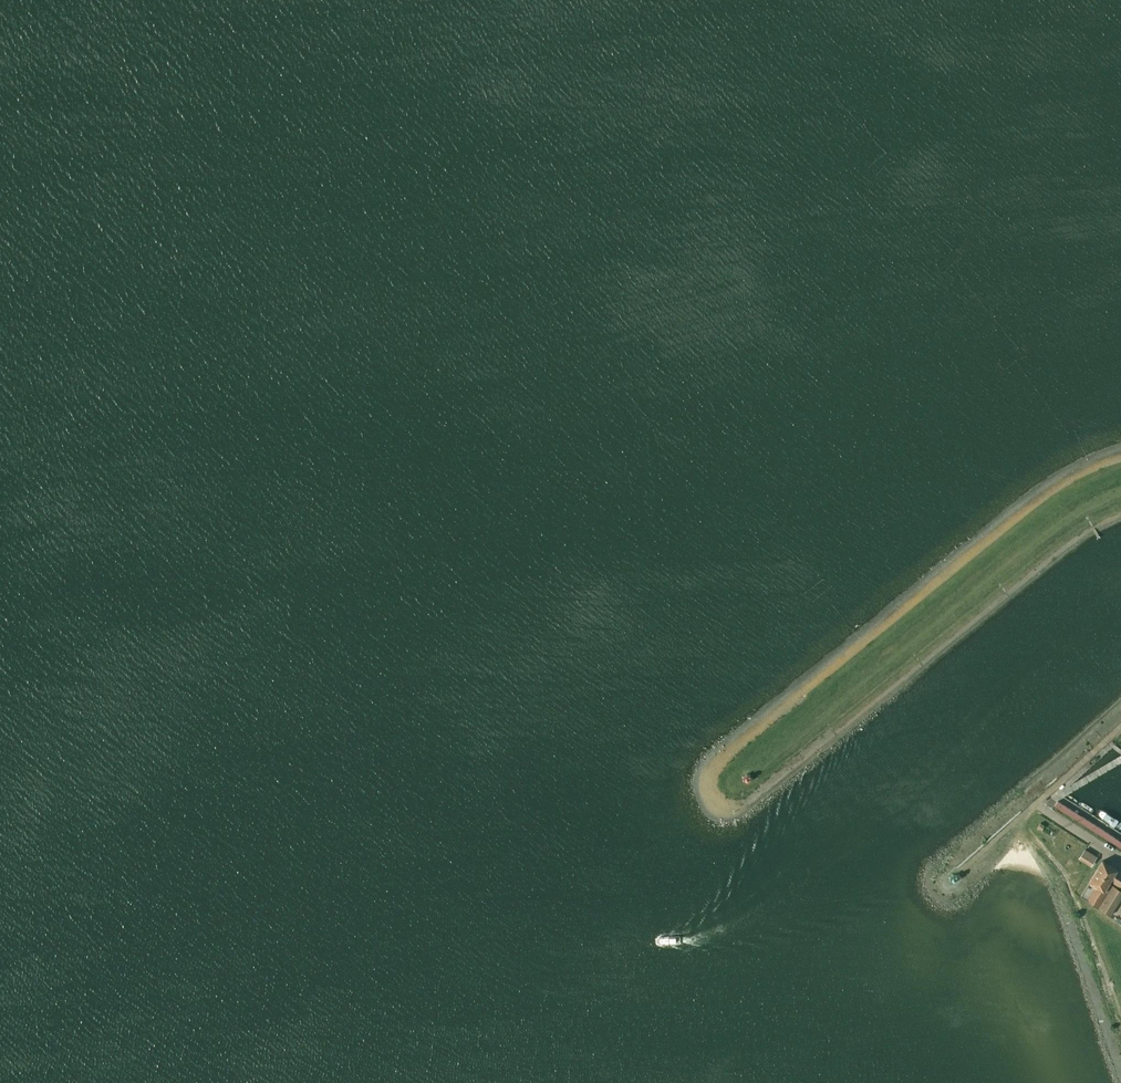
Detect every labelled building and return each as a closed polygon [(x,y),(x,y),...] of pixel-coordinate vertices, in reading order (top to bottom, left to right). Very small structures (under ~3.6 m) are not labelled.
[(1056,802),(1053,806),(1120,849),(1120,843),(1056,802)] [(1084,849),(1079,857),(1090,864),(1095,856),(1084,849)] [(1111,884),(1108,882),(1116,869),(1102,860),(1088,881),(1080,894),(1087,899),(1086,900),(1097,907),(1111,884)] [(1117,870),(1110,880),(1120,887),(1120,872),(1117,870)] [(1120,896),(1120,890),(1112,885),(1098,907),(1110,914),(1120,896)]
